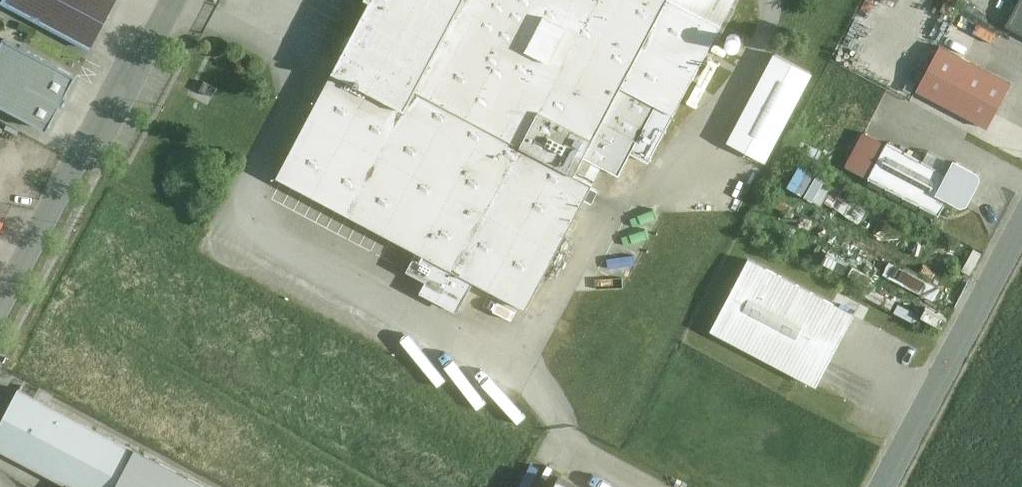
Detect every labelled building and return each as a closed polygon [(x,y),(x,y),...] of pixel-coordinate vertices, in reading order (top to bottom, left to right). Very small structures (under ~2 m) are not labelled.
[(117,0),(0,0),(0,3),(91,50),(117,0)] [(273,181),(529,320),(599,187),(581,178),(589,162),(621,178),(656,107),(679,117),(725,30),(669,0),(370,0),(273,181)] [(1009,27),(1021,34),(1021,1),(1009,27)] [(4,41),(0,48),(0,108),(46,132),(75,78),(4,41)] [(1014,83),(945,48),(921,95),(990,131),(1014,83)] [(771,161),(816,70),(775,50),(731,141),(771,161)] [(867,134),(849,167),(944,218),(951,202),(971,211),(988,181),(934,151),(927,164),(867,134)] [(791,186),(822,201),(832,180),(801,165),(791,186)] [(859,319),(752,263),(714,334),(821,390),(859,319)] [(14,382),(0,409),(0,445),(66,480),(63,486),(218,486),(18,384),(14,382)]
